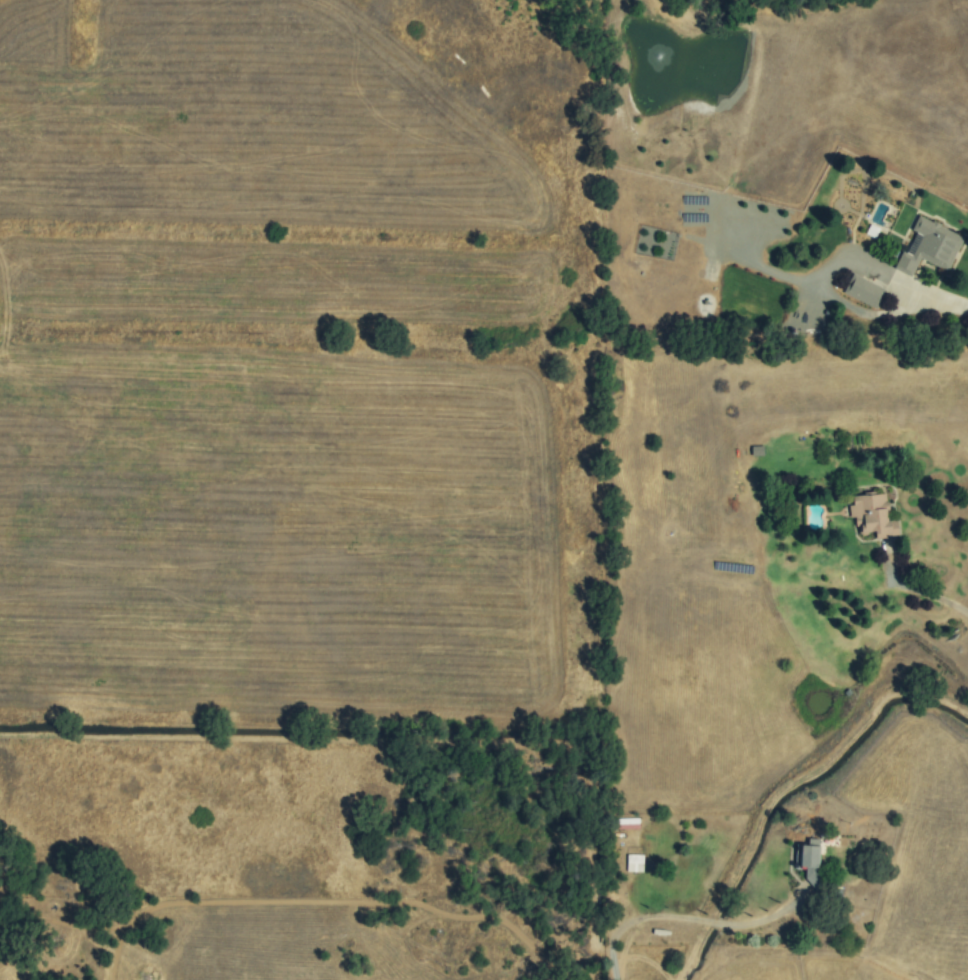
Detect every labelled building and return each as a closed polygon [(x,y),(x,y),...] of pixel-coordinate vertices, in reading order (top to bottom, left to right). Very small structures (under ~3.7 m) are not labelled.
[(963,236),(918,216),(911,231),(915,232),(906,253),(902,251),(893,269),(911,276),(919,259),(947,271),(963,236)] [(898,537),(897,521),(888,521),(886,492),(852,495),(853,504),(848,505),(849,518),(856,517),(857,533),(875,532),(875,539),(898,537)] [(800,868),(807,868),(806,886),(818,887),(820,846),(801,845),(800,868)]
